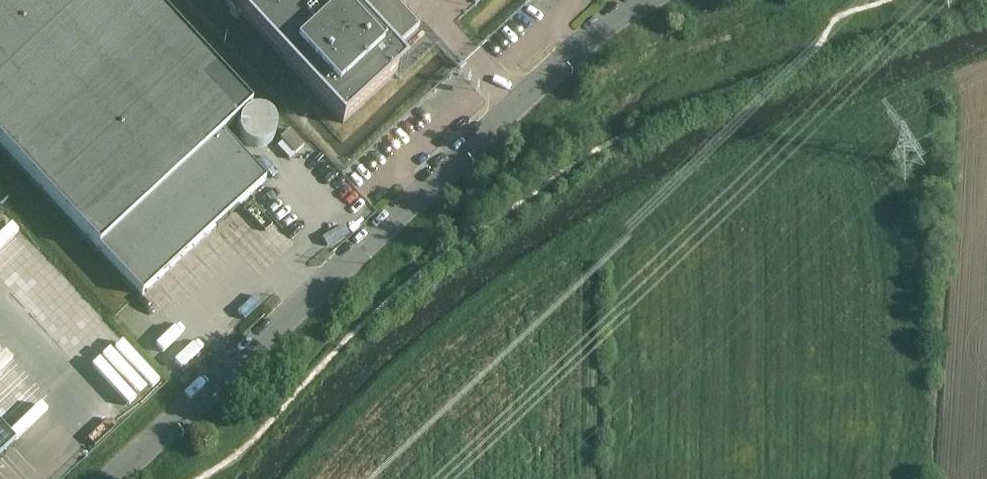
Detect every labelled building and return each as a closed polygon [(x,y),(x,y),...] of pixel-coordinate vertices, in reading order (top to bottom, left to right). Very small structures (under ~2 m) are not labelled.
[(143,296),(266,181),(223,135),(252,107),(152,0),(0,0),(0,143),(143,296)] [(237,9),(343,124),(407,66),(394,51),(420,27),(395,0),(247,0),(237,9)] [(241,138),(242,140),(243,142),(245,144),(247,145),(249,146),(251,147),(254,148),(256,149),(258,149),(261,148),(263,148),(266,147),(268,146),(270,144),(272,143),(273,141),(274,139),(275,137),(276,134),(277,132),(277,129),(276,127),(276,125),(275,122),(274,120),(272,118),(271,116),(269,115),(267,113),(265,112),(262,112),(260,111),(257,111),(255,111),(253,112),(250,113),(248,114),(246,115),(244,117),(243,119),(241,121),(240,123),(240,126),(239,128),(239,130),(240,133),(240,135),(241,138)] [(290,131),(281,139),(296,155),(305,146),(290,131)] [(270,153),(261,161),(277,181),(286,174),(270,153)] [(15,227),(13,229),(2,218),(0,220),(0,265),(27,239),(15,227)] [(322,235),(327,248),(348,240),(343,227),(322,235)] [(167,372),(190,354),(179,340),(156,358),(167,372)] [(9,351),(0,341),(0,360),(9,351)] [(104,349),(96,356),(131,396),(138,390),(104,349)] [(0,405),(0,415),(6,421),(43,387),(32,375),(0,405)] [(16,445),(0,428),(0,460),(16,445)]
